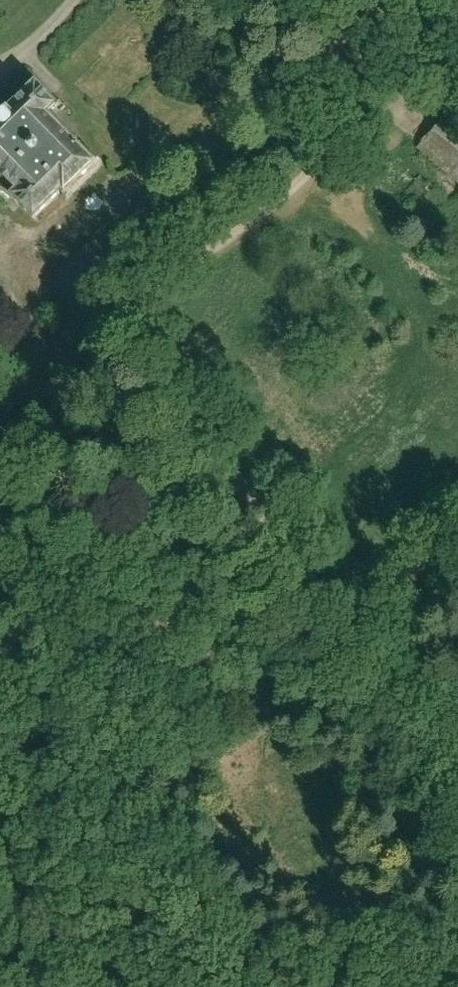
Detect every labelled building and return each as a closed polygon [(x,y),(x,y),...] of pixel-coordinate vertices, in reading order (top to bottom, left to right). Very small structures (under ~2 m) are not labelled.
[(0,118),(0,174),(16,191),(11,197),(31,219),(60,192),(62,195),(93,166),(46,115),(56,106),(36,85),(0,118)] [(417,148),(457,183),(457,113),(452,108),(417,148)]
